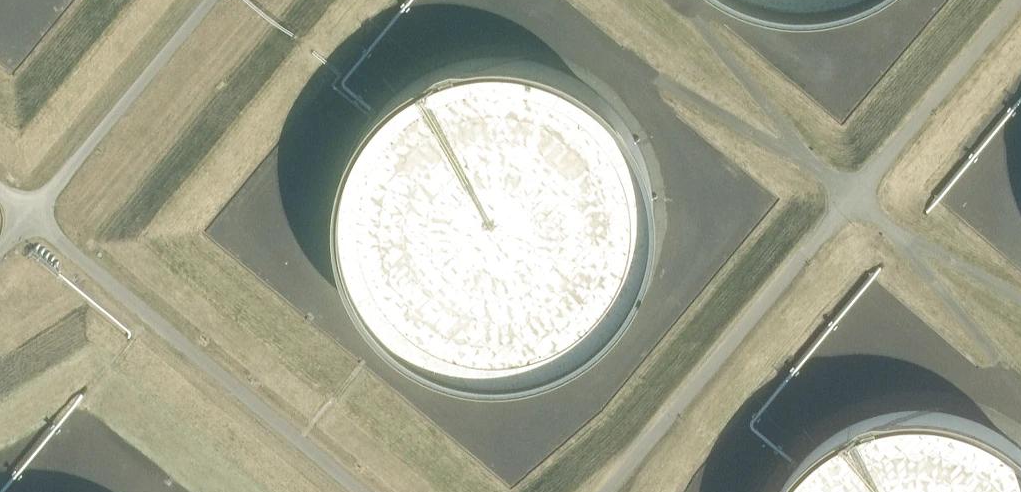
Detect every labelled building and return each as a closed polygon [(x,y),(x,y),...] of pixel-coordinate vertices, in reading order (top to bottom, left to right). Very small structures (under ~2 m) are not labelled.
[(340,238),(351,272),(368,303),(393,330),(422,350),(456,363),(491,368),(527,366),(561,355),(592,338),(619,313),(639,284),(652,250),(658,215),(655,179),(644,145),(627,114),(602,88),(573,68),(539,55),(504,49),(468,52),(434,62),(403,80),(376,104),(356,134),(343,167),(337,203),(340,238)] [(994,421),(960,408),(925,402),(889,405),(855,415),(824,433),(797,457),(777,487),(775,491),(1020,491),(1020,439),(994,421)]
